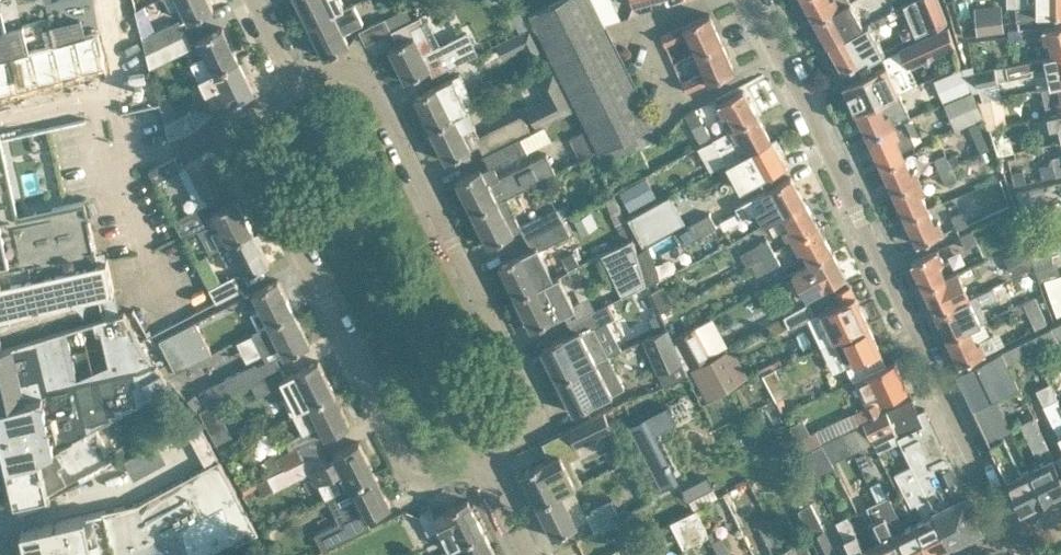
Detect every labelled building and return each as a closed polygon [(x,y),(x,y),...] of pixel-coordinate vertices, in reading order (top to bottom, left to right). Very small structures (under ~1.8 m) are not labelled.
[(170,7),(180,3),(189,20),(214,8),(210,0),(167,0),(170,7)] [(309,23),(346,5),(343,0),(298,0),(309,23)] [(527,12),(533,24),(536,23),(588,127),(585,128),(595,149),(596,149),(604,164),(658,135),(652,123),(654,122),(650,113),(605,23),(604,22),(598,10),(593,0),(551,0),(530,11),(527,12)] [(598,10),(604,22),(621,17),(613,0),(593,0),(598,10)] [(816,20),(851,0),(850,0),(805,0),(816,20)] [(851,32),(864,25),(851,0),(816,20),(829,45),(851,32)] [(930,26),(947,20),(940,0),(923,0),(930,26)] [(1047,16),(1047,13),(1060,13),(1060,0),(1037,0),(1037,4),(1015,4),(1017,19),(1047,16)] [(346,5),(309,23),(325,56),(350,44),(344,31),(363,22),(353,1),(346,5)] [(521,2),(505,9),(513,26),(517,24),(521,31),(522,30),(533,25),(526,12),(521,2)] [(12,56),(30,51),(23,26),(7,31),(0,4),(0,59),(12,56)] [(973,7),(976,33),(1004,30),(1001,4),(973,7)] [(688,33),(696,52),(723,40),(710,12),(661,34),(665,43),(688,33)] [(434,73),(443,68),(443,69),(474,54),(473,53),(478,51),(467,28),(436,43),(437,38),(432,29),(426,27),(421,14),(392,28),(398,41),(390,45),(406,78),(431,66),(434,73)] [(385,16),(359,29),(365,41),(391,29),(385,16)] [(82,18),(51,25),(55,44),(76,38),(86,35),(82,18)] [(178,18),(143,34),(147,51),(185,32),(178,18)] [(829,45),(843,69),(867,56),(869,60),(884,52),(885,51),(870,23),(864,25),(851,32),(829,45)] [(1054,53),(1054,54),(1060,52),(1060,23),(1043,27),(1046,40),(1051,39),(1054,53)] [(900,47),(907,64),(930,54),(931,58),(955,46),(949,25),(900,47)] [(206,54),(191,62),(198,76),(214,69),(238,57),(223,26),(198,38),(206,54)] [(1009,41),(1021,40),(1020,26),(1008,27),(1009,41)] [(531,27),(518,34),(524,47),(528,54),(541,48),(531,27)] [(86,35),(76,38),(86,77),(98,74),(98,73),(106,72),(108,72),(99,32),(86,35)] [(147,51),(150,64),(192,45),(185,32),(147,51)] [(55,44),(64,83),(76,80),(84,78),(86,78),(86,77),(76,38),(55,44)] [(735,68),(723,40),(696,52),(705,71),(682,81),(686,90),(735,68)] [(55,44),(34,50),(42,89),(54,86),(62,84),(64,84),(64,83),(55,44)] [(30,51),(12,56),(20,95),(33,92),(32,92),(40,90),(41,91),(42,90),(42,89),(34,50),(30,51)] [(1060,81),(1060,52),(1054,54),(1054,53),(1049,54),(972,69),(981,97),(983,99),(992,96),(987,81),(1034,71),(1037,87),(1060,82),(1060,81)] [(0,59),(0,101),(11,98),(19,96),(19,97),(21,96),(20,95),(12,56),(0,59)] [(214,69),(198,76),(213,105),(222,105),(227,103),(227,104),(255,90),(238,57),(214,69)] [(887,64),(845,83),(857,109),(885,96),(899,89),(887,64)] [(972,87),(962,66),(934,78),(944,99),(972,87)] [(448,78),(414,95),(424,113),(421,117),(425,125),(430,125),(431,127),(456,114),(461,112),(476,104),(460,72),(448,78)] [(545,97),(527,106),(537,126),(574,108),(564,87),(545,97)] [(744,88),(719,102),(726,115),(730,113),(737,125),(758,113),(744,88)] [(977,101),(972,90),(944,102),(956,128),(984,116),(977,101)] [(992,96),(983,99),(977,101),(984,116),(989,126),(1000,123),(1001,124),(1006,123),(1002,94),(992,96)] [(885,96),(857,109),(868,135),(895,123),(904,118),(898,106),(891,109),(885,96)] [(702,143),(713,138),(696,107),(685,112),(702,143)] [(174,117),(165,121),(166,126),(169,139),(198,125),(191,109),(178,115),(174,117)] [(432,130),(429,133),(433,141),(438,140),(438,142),(447,159),(467,149),(472,147),(472,146),(480,142),(485,153),(497,147),(520,135),(520,134),(530,129),(522,112),(479,133),(467,109),(463,111),(461,112),(456,114),(431,127),(432,130)] [(1060,110),(1060,109),(1048,112),(1050,125),(1059,123),(1060,131),(1060,110)] [(713,138),(718,148),(726,162),(727,163),(728,162),(742,155),(750,150),(771,138),(758,113),(737,125),(733,127),(713,138)] [(901,147),(914,141),(904,118),(895,123),(868,135),(881,163),(904,153),(901,147)] [(1009,151),(1001,124),(1000,123),(989,126),(997,154),(1009,151)] [(118,312),(113,288),(114,288),(107,254),(98,256),(85,198),(19,213),(0,131),(0,324),(10,322),(8,312),(23,309),(97,292),(103,317),(118,312)] [(520,135),(497,147),(504,162),(527,151),(520,135)] [(742,155),(728,162),(742,188),(785,164),(780,153),(783,151),(776,137),(772,140),(771,138),(750,150),(742,155)] [(230,175),(226,166),(222,167),(212,148),(187,160),(203,193),(229,180),(228,178),(230,175)] [(481,167),(457,179),(473,211),(506,195),(555,170),(546,151),(498,175),(493,163),(483,169),(481,167)] [(934,156),(940,170),(951,165),(945,151),(934,156)] [(881,163),(894,191),(920,179),(915,167),(911,169),(904,153),(881,163)] [(155,181),(162,177),(180,168),(174,156),(149,168),(155,181)] [(1051,160),(1040,163),(1043,176),(1054,173),(1051,160)] [(946,182),(957,177),(951,165),(940,170),(946,182)] [(1022,167),(1011,170),(1014,183),(1024,180),(1025,180),(1022,167)] [(791,175),(736,205),(735,206),(737,210),(720,219),(724,227),(743,217),(743,218),(758,210),(765,223),(784,213),(784,212),(805,200),(791,175)] [(926,190),(920,179),(894,191),(906,217),(928,207),(921,192),(926,190)] [(636,181),(621,190),(631,207),(646,199),(636,181)] [(1055,201),(1048,203),(1043,183),(1016,190),(1024,222),(1060,212),(1060,205),(1055,201)] [(527,237),(563,218),(557,206),(521,224),(506,195),(473,211),(489,243),(522,227),(527,237)] [(640,245),(680,223),(665,196),(625,218),(640,245)] [(237,197),(211,210),(219,226),(212,229),(220,246),(253,229),(237,197)] [(791,225),(787,227),(793,239),(819,225),(805,200),(784,212),(784,213),(791,225)] [(616,203),(608,207),(623,238),(631,234),(616,203)] [(174,218),(183,235),(208,222),(199,205),(174,218)] [(978,219),(971,205),(953,213),(958,227),(978,219)] [(938,218),(934,220),(928,207),(906,217),(918,243),(938,234),(944,231),(938,218)] [(591,209),(574,218),(581,231),(598,222),(591,209)] [(679,226),(680,228),(686,240),(716,224),(710,212),(686,225),(685,223),(679,226)] [(570,233),(563,218),(527,237),(532,247),(499,263),(516,295),(540,283),(553,276),(539,248),(570,233)] [(832,249),(819,225),(793,239),(800,251),(804,248),(811,261),(832,249)] [(220,246),(227,261),(235,257),(244,274),(270,261),(260,242),(263,240),(258,231),(255,231),(253,229),(220,246)] [(972,229),(961,234),(965,245),(977,240),(972,229)] [(620,241),(616,233),(590,247),(594,254),(620,241)] [(633,236),(602,252),(622,293),(647,281),(637,250),(633,236)] [(750,262),(757,273),(779,261),(767,237),(756,243),(763,255),(750,262)] [(647,281),(647,282),(659,277),(649,243),(637,250),(647,281)] [(1023,245),(1003,254),(1012,274),(1032,265),(1023,245)] [(946,275),(946,274),(940,262),(944,260),(938,247),(912,260),(924,286),(946,275)] [(806,297),(846,275),(832,249),(811,261),(793,271),(806,297)] [(579,262),(573,250),(562,255),(568,267),(579,262)] [(1050,252),(1033,258),(1036,265),(1040,277),(1058,272),(1050,252)] [(936,311),(962,299),(970,295),(958,269),(946,274),(946,275),(924,286),(936,311)] [(234,273),(209,285),(216,300),(241,288),(234,273)] [(1056,312),(1060,310),(1060,284),(1056,273),(1043,278),(1056,312)] [(260,306),(251,310),(259,327),(294,310),(278,278),(253,291),(260,306)] [(936,311),(948,337),(971,327),(964,313),(968,311),(1006,292),(1001,281),(970,295),(962,299),(936,311)] [(532,327),(556,315),(540,283),(516,295),(532,327)] [(840,301),(821,310),(834,338),(868,322),(851,285),(836,292),(840,301)] [(1036,327),(1047,321),(1034,295),(1011,307),(1014,313),(1026,307),(1036,327)] [(808,300),(783,313),(787,321),(788,323),(789,325),(815,312),(814,312),(808,300)] [(575,330),(542,347),(558,379),(608,354),(594,325),(615,315),(609,301),(598,306),(598,307),(570,321),(575,330)] [(7,464),(34,458),(95,425),(172,383),(145,348),(124,310),(118,312),(103,317),(93,320),(96,329),(103,327),(114,360),(81,374),(30,395),(0,405),(0,431),(7,464)] [(255,361),(199,389),(207,404),(214,400),(223,395),(224,397),(251,382),(281,367),(276,357),(284,353),(285,355),(310,342),(294,310),(259,327),(252,331),(266,358),(257,363),(255,361)] [(657,326),(665,323),(660,311),(652,314),(657,326)] [(783,313),(768,321),(773,331),(788,323),(787,321),(783,313)] [(159,338),(176,370),(212,352),(196,319),(159,338)] [(1051,325),(1058,339),(1058,338),(1060,337),(1060,320),(1051,325)] [(834,338),(846,363),(853,379),(855,378),(888,363),(868,322),(834,338)] [(675,334),(690,365),(712,353),(695,323),(675,334)] [(663,384),(686,374),(687,373),(666,324),(641,335),(663,384)] [(1036,353),(1060,341),(1058,338),(1058,339),(1051,325),(1028,337),(1028,338),(1034,350),(1036,353)] [(960,363),(980,354),(1003,343),(997,331),(977,340),(971,327),(948,337),(960,363)] [(0,348),(0,405),(30,395),(81,374),(67,328),(13,345),(0,348)] [(1028,338),(1002,350),(1009,362),(1034,350),(1028,338)] [(732,345),(689,368),(706,398),(749,375),(732,345)] [(975,363),(959,371),(957,372),(973,406),(994,396),(995,397),(1019,385),(1009,362),(1002,350),(975,363)] [(574,411),(594,401),(624,386),(608,354),(558,379),(574,411)] [(302,388),(285,397),(293,412),(335,391),(319,359),(294,371),(302,388)] [(867,403),(853,410),(858,422),(864,419),(884,410),(880,401),(908,388),(895,359),(888,363),(855,378),(867,403)] [(281,367),(251,382),(257,394),(288,379),(281,367)] [(774,367),(762,373),(776,400),(787,394),(774,367)] [(293,412),(303,433),(320,424),(326,436),(351,423),(335,391),(293,412)] [(195,392),(188,399),(196,408),(203,401),(195,392)] [(1010,429),(995,397),(994,396),(973,406),(989,439),(1009,430),(1010,429)] [(1044,403),(1060,437),(1060,403),(1058,396),(1044,403)] [(894,426),(911,462),(920,479),(934,509),(951,544),(983,528),(950,457),(949,457),(925,406),(918,409),(913,397),(885,409),(893,426),(894,426)] [(215,402),(199,410),(204,420),(220,412),(215,402)] [(669,403),(630,423),(663,487),(680,478),(656,432),(678,420),(669,403)] [(884,410),(864,419),(872,436),(893,426),(885,409),(884,410)] [(546,459),(522,471),(538,503),(562,491),(574,485),(581,481),(569,458),(580,452),(576,443),(610,426),(602,411),(564,430),(542,441),(550,457),(549,457),(546,459)] [(1027,437),(1040,461),(1029,467),(1044,498),(1060,489),(1060,469),(1034,414),(1019,422),(1024,432),(1013,438),(1016,443),(1027,437)] [(202,419),(188,426),(201,450),(215,442),(202,419)] [(848,429),(844,430),(853,449),(872,440),(871,437),(872,436),(864,419),(858,422),(847,427),(848,429)] [(740,451),(762,440),(752,421),(730,432),(740,451)] [(82,481),(96,473),(114,463),(110,455),(111,455),(95,425),(85,430),(34,458),(7,464),(19,512),(51,501),(47,490),(77,473),(82,481)] [(796,439),(802,451),(822,442),(815,429),(796,439)] [(853,449),(844,430),(824,441),(833,461),(854,451),(853,449)] [(322,449),(322,448),(316,435),(278,453),(284,466),(299,459),(300,460),(322,449)] [(1022,509),(1044,498),(1029,467),(1021,470),(1004,436),(991,443),(1022,509)] [(335,455),(309,468),(316,483),(333,474),(341,489),(375,471),(359,440),(334,452),(335,455)] [(835,465),(833,461),(824,441),(822,442),(802,451),(814,475),(835,465)] [(22,528),(28,554),(212,554),(233,544),(259,530),(218,459),(217,458),(205,465),(138,503),(138,502),(29,526),(29,528),(25,529),(24,527),(22,528)] [(263,492),(273,486),(274,488),(306,472),(300,460),(299,459),(284,466),(256,480),(263,492)] [(934,509),(920,479),(911,462),(894,471),(910,504),(917,501),(925,517),(915,522),(931,554),(951,544),(934,509)] [(742,463),(716,476),(722,487),(748,475),(742,463)] [(777,465),(757,474),(763,488),(784,479),(777,465)] [(341,517),(315,531),(323,548),(354,533),(347,521),(364,513),(367,517),(391,504),(375,471),(341,489),(329,494),(339,515),(341,517)] [(562,491),(538,503),(554,536),(578,523),(562,491)] [(878,500),(906,554),(928,554),(931,554),(915,522),(904,527),(889,495),(878,500)] [(440,527),(449,548),(450,547),(484,530),(468,498),(444,510),(435,515),(431,506),(422,511),(420,515),(429,532),(440,527)] [(611,500),(587,512),(589,517),(595,530),(615,520),(620,518),(611,500)] [(873,542),(880,554),(906,554),(878,500),(868,505),(874,518),(868,521),(877,540),(873,542)] [(811,502),(797,508),(807,527),(812,534),(822,554),(838,554),(825,528),(820,520),(811,502)] [(670,519),(683,546),(708,534),(695,507),(670,519)] [(757,521),(773,553),(774,554),(788,554),(784,548),(770,518),(769,515),(757,521)] [(873,542),(863,547),(847,515),(837,520),(854,554),(880,554),(873,542)] [(484,530),(450,547),(454,554),(497,554),(484,530)] [(711,540),(718,554),(736,554),(735,553),(733,554),(724,534),(711,540)] [(794,541),(794,543),(784,548),(788,554),(811,554),(812,554),(803,537),(794,541)]
